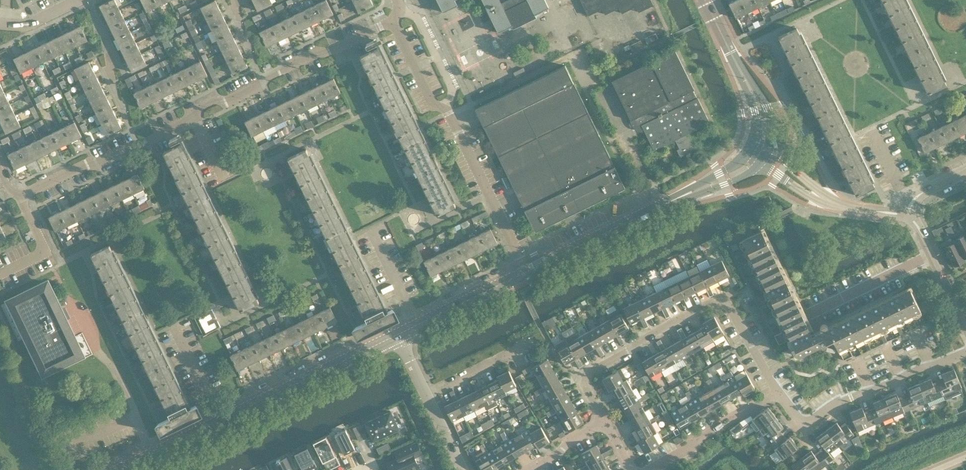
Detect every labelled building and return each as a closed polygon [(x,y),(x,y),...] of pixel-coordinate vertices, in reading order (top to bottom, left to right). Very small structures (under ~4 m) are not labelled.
[(120,10),(115,0),(111,0),(100,6),(105,17),(120,10)] [(158,6),(155,0),(141,0),(147,12),(158,6)] [(201,7),(206,19),(221,12),(215,0),(201,7)] [(270,0),(252,0),(258,11),(272,4),(270,0)] [(315,5),(322,20),(333,14),(326,0),(325,0),(315,5)] [(371,0),(356,0),(353,2),(359,13),(373,6),(371,0)] [(466,2),(474,21),(484,16),(476,0),(470,0),(466,2)] [(484,16),(493,12),(487,0),(476,0),(484,16)] [(493,12),(502,7),(498,0),(487,0),(493,12)] [(573,11),(583,6),(580,0),(568,0),(573,11)] [(641,0),(622,9),(627,19),(646,10),(641,0)] [(736,18),(747,13),(741,0),(737,0),(729,4),(736,18)] [(758,7),(755,0),(741,0),(747,13),(758,7)] [(883,1),(928,94),(946,85),(905,0),(882,0),(883,1)] [(466,2),(456,7),(465,25),(474,21),(466,2)] [(282,3),(275,6),(277,10),(277,11),(284,8),(282,3)] [(322,20),(315,5),(304,11),(311,25),(322,20)] [(456,7),(447,11),(456,29),(465,25),(456,7)] [(110,28),(125,21),(120,10),(105,17),(110,28)] [(646,10),(627,19),(632,29),(650,20),(646,10)] [(304,11),(293,16),(300,30),(311,25),(304,11)] [(447,11),(437,16),(446,34),(456,29),(447,11)] [(226,23),(221,12),(206,19),(211,30),(226,23)] [(524,20),(521,22),(526,32),(544,23),(539,13),(535,15),(529,17),(524,20)] [(300,30),(293,16),(282,21),(289,36),(300,30)] [(650,20),(632,29),(636,39),(655,30),(650,20)] [(116,39),(130,32),(125,21),(110,28),(116,39)] [(282,21),(271,27),(278,41),(289,36),(282,21)] [(231,34),(226,23),(211,30),(217,41),(231,34)] [(544,23),(526,32),(530,42),(549,33),(544,23)] [(175,28),(177,33),(185,29),(183,25),(175,28)] [(81,26),(69,31),(76,46),(88,41),(81,26)] [(278,41),(271,27),(259,32),(267,47),(278,41)] [(778,37),(850,182),(856,196),(874,187),(803,41),(796,28),(778,37)] [(655,30),(636,39),(641,49),(650,45),(649,44),(660,39),(655,30)] [(76,46),(69,31),(58,37),(65,51),(76,46)] [(163,34),(165,39),(173,35),(170,31),(163,34)] [(121,50),(136,43),(130,32),(116,39),(121,50)] [(549,33),(530,42),(535,51),(553,43),(549,33)] [(222,52),(237,45),(231,34),(217,41),(222,52)] [(58,37),(47,42),(54,57),(65,51),(58,37)] [(660,39),(649,44),(650,45),(656,58),(666,53),(660,39)] [(200,40),(195,42),(199,50),(203,47),(200,40)] [(456,207),(449,193),(374,40),(366,44),(370,52),(360,57),(437,215),(456,207)] [(47,42),(36,48),(43,62),(54,57),(47,42)] [(458,48),(454,50),(459,61),(477,52),(473,42),(469,43),(464,46),(458,48)] [(121,50),(127,61),(141,54),(136,43),(121,50)] [(553,43),(535,51),(540,61),(558,52),(553,43)] [(155,47),(160,59),(165,57),(159,45),(155,47)] [(242,56),(237,45),(222,52),(228,63),(242,56)] [(36,48),(25,53),(32,68),(43,62),(36,48)] [(477,52),(459,61),(464,70),(482,61),(477,52)] [(558,52),(540,61),(544,71),(563,62),(558,52)] [(21,73),(32,68),(25,53),(14,58),(21,73)] [(666,53),(656,58),(662,71),(673,67),(666,53)] [(141,54),(127,61),(132,72),(147,65),(141,54)] [(242,56),(228,63),(233,74),(248,67),(242,56)] [(189,67),(196,81),(207,76),(200,61),(189,67)] [(482,61),(464,70),(468,80),(487,71),(482,61)] [(80,80),(94,72),(89,62),(74,69),(80,80)] [(563,62),(544,71),(549,81),(567,72),(563,62)] [(178,72),(185,87),(196,81),(189,67),(178,72)] [(673,67),(662,71),(669,85),(679,81),(673,67)] [(214,70),(209,72),(215,85),(220,82),(214,70)] [(487,71),(468,80),(473,90),(491,81),(487,71)] [(80,80),(85,91),(100,83),(94,72),(80,80)] [(167,77),(174,92),(185,87),(178,72),(167,77)] [(567,72),(549,81),(554,91),(572,82),(567,72)] [(156,83),(163,97),(174,92),(167,77),(156,83)] [(333,78),(322,84),(329,99),(340,93),(333,78)] [(491,81),(473,90),(478,100),(496,91),(491,81)] [(100,83),(85,91),(91,102),(105,95),(100,83)] [(145,88),(152,103),(163,97),(156,83),(145,88)] [(329,99),(322,84),(311,89),(318,104),(329,99)] [(152,103),(145,88),(134,93),(141,108),(152,103)] [(311,89),(300,95),(307,109),(318,104),(311,89)] [(509,92),(473,109),(493,149),(495,148),(502,163),(511,159),(510,157),(532,146),(515,110),(517,109),(509,92)] [(10,104),(5,93),(0,95),(0,109),(10,104)] [(91,102),(96,113),(111,106),(105,95),(91,102)] [(300,95),(289,100),(296,115),(307,109),(300,95)] [(285,120),(296,115),(289,100),(278,105),(285,120)] [(681,103),(614,136),(633,175),(700,142),(681,103)] [(10,104),(0,109),(0,121),(1,122),(15,115),(10,104)] [(278,105),(267,111),(274,125),(285,120),(278,105)] [(96,113),(101,124),(116,117),(111,106),(96,113)] [(263,131),(274,125),(267,111),(256,116),(263,131)] [(15,115),(1,122),(6,134),(21,127),(15,115)] [(323,115),(316,118),(319,123),(325,121),(325,120),(326,120),(323,115)] [(252,136),(263,131),(256,116),(245,122),(252,136)] [(122,128),(116,117),(101,124),(107,135),(122,128)] [(965,133),(965,125),(962,117),(951,122),(958,137),(965,133)] [(311,120),(305,124),(307,129),(314,126),(311,120)] [(63,128),(70,142),(82,137),(74,122),(63,128)] [(940,128),(947,142),(958,137),(951,122),(940,128)] [(301,125),(294,129),(296,134),(303,131),(301,125)] [(70,142),(63,128),(52,133),(59,148),(70,142)] [(936,148),(947,142),(940,128),(929,133),(936,148)] [(21,136),(19,131),(12,134),(14,139),(21,136)] [(59,148),(52,133),(41,138),(48,153),(59,148)] [(917,138),(925,153),(936,148),(929,133),(917,138)] [(259,302),(201,183),(182,144),(180,140),(178,136),(170,140),(172,144),(174,148),(164,152),(241,311),(259,302)] [(30,144),(37,158),(48,153),(41,138),(30,144)] [(19,149),(26,164),(37,158),(30,144),(19,149)] [(26,164),(19,149),(8,155),(15,169),(26,164)] [(356,327),(356,328),(353,329),(357,339),(361,337),(361,338),(398,320),(392,309),(386,312),(306,149),(288,158),(362,309),(359,311),(358,310),(352,313),(358,326),(356,327)] [(533,154),(504,168),(535,231),(604,198),(585,159),(544,178),(533,154)] [(126,179),(133,194),(145,189),(137,174),(126,179)] [(126,179),(115,185),(122,199),(133,194),(126,179)] [(122,199),(115,185),(104,190),(111,205),(122,199)] [(104,190),(93,196),(100,210),(111,205),(104,190)] [(100,210),(93,196),(82,201),(89,215),(100,210)] [(82,201),(71,206),(78,221),(89,215),(82,201)] [(71,206),(60,212),(67,226),(78,221),(71,206)] [(56,232),(67,226),(60,212),(49,217),(56,232)] [(479,235),(486,249),(497,244),(490,229),(479,235)] [(919,308),(910,289),(829,329),(828,326),(815,332),(816,336),(813,337),(761,231),(742,240),(785,330),(774,335),(778,344),(790,339),(793,346),(782,351),(786,361),(821,344),(821,345),(823,345),(824,345),(825,345),(826,344),(826,343),(826,342),(826,341),(833,338),(843,360),(853,356),(847,344),(919,308)] [(479,235),(468,240),(475,255),(486,249),(479,235)] [(955,242),(964,259),(964,258),(965,257),(965,236),(965,235),(954,240),(955,242)] [(475,255),(468,240),(457,245),(464,260),(475,255)] [(955,242),(944,248),(948,256),(945,257),(949,267),(953,265),(953,267),(965,261),(964,259),(955,242)] [(130,333),(136,346),(143,360),(149,373),(156,386),(162,399),(165,405),(161,407),(161,406),(155,409),(161,422),(159,423),(159,424),(156,425),(161,435),(164,433),(164,434),(201,416),(195,405),(189,408),(187,404),(180,390),(174,377),(167,364),(161,351),(155,338),(148,324),(141,311),(135,298),(129,285),(122,271),(116,258),(109,245),(91,254),(98,267),(104,280),(110,293),(117,306),(123,320),(130,333)] [(457,245),(446,251),(453,265),(464,260),(457,245)] [(446,251),(435,256),(442,271),(453,265),(446,251)] [(431,276),(442,271),(435,256),(424,262),(431,276)] [(729,276),(722,260),(710,266),(718,281),(729,276)] [(718,281),(710,266),(699,271),(707,286),(709,285),(718,281)] [(707,286),(699,271),(689,276),(696,292),(705,287),(707,292),(711,290),(709,285),(707,286)] [(696,292),(689,276),(678,282),(685,297),(687,296),(696,292)] [(685,297),(678,282),(667,287),(674,302),(683,298),(686,302),(690,301),(687,296),(685,297)] [(24,294),(9,301),(9,302),(20,324),(24,331),(26,337),(44,373),(80,356),(82,355),(74,337),(73,337),(72,334),(65,320),(64,317),(61,312),(59,308),(47,283),(36,288),(24,294)] [(674,302),(667,287),(656,292),(663,308),(665,307),(674,302)] [(663,308),(656,292),(645,298),(653,313),(662,309),(664,313),(668,311),(665,307),(663,308)] [(602,293),(596,296),(600,302),(605,299),(602,293)] [(645,298),(634,303),(642,318),(644,317),(653,313),(645,298)] [(642,324),(646,322),(644,317),(642,318),(634,303),(623,308),(631,324),(640,319),(642,324)] [(330,307),(319,313),(326,327),(337,322),(330,307)] [(617,309),(606,315),(609,320),(618,335),(620,334),(629,328),(620,314),(617,309)] [(326,327),(319,313),(308,318),(315,333),(326,327)] [(712,337),(714,340),(724,335),(714,316),(702,323),(704,326),(705,326),(711,337),(712,337)] [(552,317),(542,322),(545,330),(556,324),(552,317)] [(308,318),(297,323),(304,338),(315,333),(308,318)] [(618,335),(609,320),(599,326),(607,341),(616,336),(618,340),(622,338),(620,334),(618,335)] [(304,338),(297,323),(286,329),(293,343),(304,338)] [(607,341),(599,326),(588,332),(597,346),(599,345),(607,341)] [(705,326),(704,326),(694,332),(703,347),(714,340),(712,337),(711,337),(705,326)] [(572,327),(562,333),(566,339),(565,339),(576,358),(578,357),(586,352),(578,338),(576,333),(575,334),(572,327)] [(286,329),(275,334),(282,349),(293,343),(286,329)] [(597,346),(588,332),(578,338),(586,352),(595,348),(597,352),(601,350),(599,345),(597,346)] [(683,332),(680,334),(682,339),(684,338),(692,353),(703,347),(694,332),(686,337),(683,332)] [(282,349),(275,334),(264,340),(271,354),(282,349)] [(230,336),(223,339),(225,344),(233,340),(230,336)] [(684,338),(682,339),(674,344),(682,359),(692,353),(684,338)] [(578,357),(576,358),(565,339),(554,345),(565,365),(574,359),(577,364),(580,362),(578,357)] [(264,340),(253,345),(260,359),(271,354),(264,340)] [(663,344),(659,346),(661,351),(663,350),(675,371),(685,365),(682,359),(674,344),(665,349),(663,344)] [(253,345),(242,350),(249,365),(260,359),(253,345)] [(237,370),(249,365),(242,350),(230,356),(237,370)] [(661,351),(653,356),(661,370),(665,377),(675,371),(663,350),(661,351)] [(661,370),(653,356),(642,362),(650,377),(661,370)] [(532,367),(538,378),(553,370),(547,359),(532,367)] [(944,381),(939,383),(944,394),(946,399),(962,392),(960,388),(961,387),(954,369),(941,374),(943,378),(944,381)] [(544,389),(559,380),(553,370),(538,378),(543,387),(539,389),(541,393),(545,391),(544,389)] [(505,392),(506,391),(516,386),(509,371),(497,376),(499,380),(505,392)] [(623,381),(626,379),(623,373),(619,375),(617,371),(602,379),(609,390),(612,389),(612,388),(623,382),(623,381)] [(730,371),(720,377),(723,383),(732,398),(742,392),(736,380),(734,377),(730,371)] [(734,377),(736,380),(742,392),(744,395),(755,389),(745,371),(734,377)] [(520,375),(516,377),(521,387),(526,385),(520,375)] [(919,383),(927,402),(928,406),(946,399),(944,394),(939,383),(933,385),(930,378),(919,383)] [(626,379),(623,381),(623,382),(612,388),(612,389),(618,398),(633,390),(626,379)] [(499,380),(488,385),(496,400),(507,395),(506,391),(505,392),(499,380)] [(550,399),(565,391),(559,380),(544,389),(545,391),(550,399)] [(709,385),(711,390),(713,389),(721,404),(732,398),(723,383),(715,388),(712,383),(709,385)] [(905,398),(909,409),(927,402),(919,383),(907,388),(910,395),(905,398)] [(480,389),(477,385),(473,386),(476,391),(478,390),(485,405),(487,410),(498,405),(496,400),(488,385),(480,389)] [(633,390),(618,398),(624,409),(639,400),(637,398),(641,396),(636,388),(633,390)] [(713,389),(711,390),(703,395),(711,410),(721,404),(713,389)] [(474,411),(485,405),(478,390),(476,391),(467,395),(474,411)] [(553,414),(557,412),(556,410),(571,401),(565,391),(550,399),(555,408),(551,410),(553,414)] [(885,398),(892,416),(909,409),(905,398),(899,400),(896,393),(885,398)] [(452,397),(454,402),(456,401),(463,416),(474,411),(467,395),(458,400),(456,395),(452,397)] [(688,397),(688,398),(690,402),(692,401),(701,415),(711,410),(703,395),(694,400),(692,395),(688,397)] [(644,400),(642,396),(641,396),(637,398),(639,400),(624,409),(630,419),(644,411),(640,402),(644,400)] [(680,403),(682,407),(690,421),(701,415),(692,401),(690,402),(688,398),(680,403)] [(870,412),(875,423),(892,416),(885,398),(873,403),(876,410),(870,412)] [(452,421),(463,416),(456,401),(454,402),(445,406),(452,421)] [(556,410),(557,412),(562,420),(577,412),(571,401),(556,410)] [(679,428),(690,421),(682,407),(671,413),(679,428)] [(734,435),(741,429),(742,431),(750,425),(756,432),(759,429),(775,417),(768,407),(743,426),(740,422),(730,429),(734,435)] [(857,431),(875,423),(870,412),(865,414),(862,407),(850,412),(857,431)] [(361,425),(354,428),(359,441),(367,437),(365,434),(370,432),(373,440),(399,429),(391,411),(365,423),(366,424),(362,426),(361,425)] [(650,421),(649,419),(644,411),(630,419),(636,430),(650,421)] [(583,423),(577,412),(562,420),(559,422),(565,433),(568,431),(583,423)] [(656,421),(654,417),(649,419),(650,421),(636,430),(641,440),(653,434),(657,432),(651,423),(656,421)] [(775,417),(759,429),(771,444),(780,437),(777,432),(783,427),(775,417)] [(837,422),(826,430),(838,446),(854,434),(846,425),(841,428),(837,422)] [(541,427),(530,433),(536,445),(538,448),(549,442),(541,427)] [(345,429),(334,435),(338,443),(340,446),(344,455),(355,449),(345,429)] [(529,430),(518,436),(526,450),(536,445),(530,433),(529,430)] [(838,446),(826,430),(816,437),(825,449),(820,453),(828,463),(833,459),(829,453),(838,446)] [(641,440),(638,441),(644,453),(659,444),(653,434),(641,440)] [(673,439),(676,444),(683,440),(680,435),(673,439)] [(313,442),(327,469),(329,469),(328,468),(338,463),(339,465),(340,464),(326,436),(313,442)] [(503,438),(505,443),(507,442),(516,456),(526,450),(518,436),(509,441),(507,436),(503,438)] [(784,441),(780,437),(771,444),(782,459),(798,447),(790,437),(784,441)] [(417,442),(395,452),(398,459),(387,464),(390,469),(415,469),(420,468),(415,458),(423,455),(417,442)] [(507,442),(505,443),(497,448),(505,462),(516,456),(507,442)] [(377,448),(379,454),(387,450),(384,445),(377,448)] [(602,456),(601,454),(596,445),(581,453),(587,464),(602,456)] [(295,454),(303,469),(305,469),(316,465),(307,448),(295,454)] [(483,451),(485,455),(486,454),(495,468),(505,462),(497,448),(488,453),(486,448),(482,450),(483,451)] [(801,458),(810,469),(818,469),(828,463),(820,453),(816,456),(811,450),(801,458)] [(495,468),(486,454),(485,455),(483,451),(474,457),(481,469),(492,469),(495,468)] [(583,467),(585,469),(602,469),(608,466),(603,458),(608,455),(606,451),(601,454),(602,456),(587,464),(583,467)] [(287,456),(286,456),(287,457),(280,460),(279,459),(276,461),(277,462),(273,464),(276,469),(294,469),(287,456)] [(801,458),(791,465),(794,469),(810,469),(801,458)]
